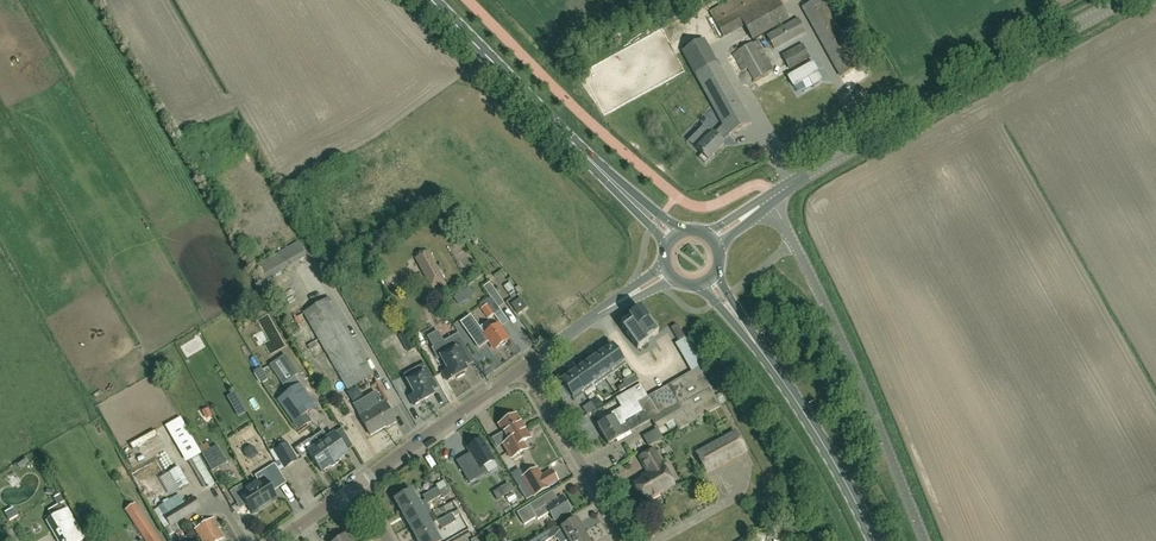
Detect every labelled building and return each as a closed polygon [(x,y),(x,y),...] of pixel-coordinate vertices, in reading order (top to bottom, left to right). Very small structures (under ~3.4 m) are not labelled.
[(789,20),(790,22),(799,17),(794,9),(785,13),(778,0),(731,0),(709,12),(723,37),(744,25),(752,40),(789,20)] [(859,66),(822,0),(815,0),(803,7),(841,76),(859,66)] [(774,49),(806,32),(799,18),(767,36),(774,49)] [(729,135),(751,123),(704,39),(682,51),(723,125),(714,134),(713,133),(696,149),(702,155),(700,157),(705,163),(708,160),(724,144),(722,141),(729,134),(729,135)] [(769,72),(774,69),(758,40),(753,43),(752,43),(738,50),(738,51),(733,54),(743,71),(748,68),(755,81),(769,73),(769,72)] [(803,45),(802,45),(801,43),(798,45),(797,44),(784,51),(786,54),(782,56),(789,69),(810,57),(803,45)] [(793,86),(808,78),(808,77),(813,86),(822,81),(817,72),(818,72),(813,63),(788,77),(793,86)] [(262,281),(306,255),(298,241),(253,266),(262,281)] [(428,252),(416,259),(434,291),(446,284),(428,252)] [(490,283),(484,287),(488,294),(491,298),(492,297),(497,294),(490,283)] [(485,301),(480,305),(482,309),(489,319),(494,315),(495,315),(501,310),(500,308),(492,297),(491,298),(485,301)] [(348,389),(373,374),(329,298),(304,313),(348,389)] [(519,314),(528,308),(521,299),(513,305),(519,314)] [(623,327),(622,328),(637,349),(648,342),(648,341),(658,333),(641,309),(640,308),(637,310),(630,316),(629,316),(629,317),(632,321),(623,327)] [(499,324),(494,328),(484,335),(471,316),(462,323),(479,348),(488,342),(490,341),(496,349),(502,345),(503,346),(507,343),(506,342),(508,340),(502,332),(504,331),(499,324)] [(677,324),(671,328),(678,340),(684,337),(677,324)] [(407,332),(399,336),(404,344),(412,340),(407,332)] [(434,347),(432,348),(439,360),(440,359),(441,358),(448,369),(442,372),(447,381),(456,376),(457,379),(465,374),(464,372),(467,370),(465,367),(474,363),(468,353),(460,338),(446,345),(444,341),(434,347)] [(612,345),(602,352),(615,372),(626,364),(612,345)] [(602,352),(591,359),(605,379),(615,372),(602,352)] [(295,377),(298,374),(285,355),(270,366),(288,392),(277,400),(299,430),(311,421),(306,414),(316,407),(295,377)] [(591,359),(581,367),(595,386),(605,379),(591,359)] [(409,397),(414,406),(434,395),(432,392),(438,388),(425,363),(404,375),(414,394),(409,397)] [(581,367),(571,374),(585,393),(595,386),(581,367)] [(624,423),(603,435),(608,444),(660,415),(665,424),(673,420),(678,430),(720,406),(698,368),(691,372),(679,379),(648,397),(637,403),(642,411),(624,422),(624,423)] [(789,372),(785,375),(795,391),(800,388),(789,372)] [(571,374),(560,381),(574,401),(585,393),(571,374)] [(635,375),(623,382),(626,388),(639,381),(635,375)] [(622,410),(621,408),(611,414),(613,417),(597,426),(603,435),(624,423),(624,422),(642,411),(637,403),(648,397),(641,384),(623,394),(630,405),(622,410)] [(598,399),(592,404),(596,410),(603,406),(598,399)] [(385,402),(378,406),(360,417),(370,436),(386,427),(387,428),(396,422),(385,402)] [(591,403),(584,408),(588,414),(596,410),(592,404),(591,403)] [(523,443),(530,438),(516,415),(500,425),(510,441),(504,445),(512,458),(527,450),(523,443)] [(657,429),(643,437),(649,446),(663,438),(658,429),(657,429)] [(316,436),(336,464),(340,462),(340,459),(348,453),(334,434),(328,438),(323,431),(316,436)] [(708,472),(746,451),(735,432),(697,453),(708,472)] [(336,464),(316,436),(309,441),(314,448),(308,452),(322,472),(330,466),(333,467),(336,464)] [(482,440),(468,448),(473,456),(467,460),(465,457),(456,462),(469,483),(487,472),(484,467),(494,461),(490,453),(492,452),(487,445),(485,446),(482,440)] [(275,451),(285,467),(297,460),(287,444),(275,451)] [(212,471),(228,462),(218,446),(202,455),(212,471)] [(651,475),(634,484),(644,502),(673,485),(656,455),(653,450),(641,457),(644,462),(651,475)] [(216,483),(207,468),(198,454),(188,460),(196,474),(205,490),(216,483)] [(179,467),(164,476),(161,478),(170,495),(189,485),(179,467)] [(252,486),(265,506),(277,498),(268,484),(274,481),(267,469),(255,476),(259,482),(252,486)] [(535,496),(548,488),(560,481),(552,469),(541,476),(537,469),(524,477),(535,496)] [(244,500),(253,514),(265,506),(252,486),(246,490),(242,484),(230,491),(238,503),(244,500)] [(425,500),(440,492),(437,488),(423,496),(425,500)] [(497,500),(504,496),(500,489),(493,493),(497,500)] [(395,500),(403,513),(420,503),(413,491),(395,500)] [(440,492),(425,500),(428,504),(442,496),(440,492)] [(58,505),(65,501),(61,494),(54,498),(58,505)] [(179,494),(159,507),(171,527),(202,508),(195,497),(185,503),(179,494)] [(562,496),(558,498),(546,505),(542,498),(517,513),(524,525),(536,517),(537,520),(550,512),(555,521),(571,511),(562,496)] [(136,503),(126,510),(146,540),(161,540),(136,503)] [(403,513),(410,526),(427,516),(420,503),(403,513)] [(84,538),(68,509),(62,512),(51,518),(64,540),(79,540),(84,538)] [(440,526),(454,517),(460,514),(458,510),(452,513),(438,521),(433,513),(427,516),(410,526),(417,539),(434,529),(440,526)] [(457,521),(454,517),(440,526),(442,530),(457,521)] [(196,528),(195,529),(202,540),(220,540),(224,538),(219,529),(220,528),(214,518),(196,528)] [(555,537),(557,540),(559,539),(560,540),(570,540),(584,532),(576,520),(563,528),(555,537)] [(418,540),(441,540),(434,529),(417,539),(418,540)] [(531,540),(548,540),(555,537),(550,529),(536,538),(531,540)] [(584,532),(570,540),(589,540),(584,532)]
